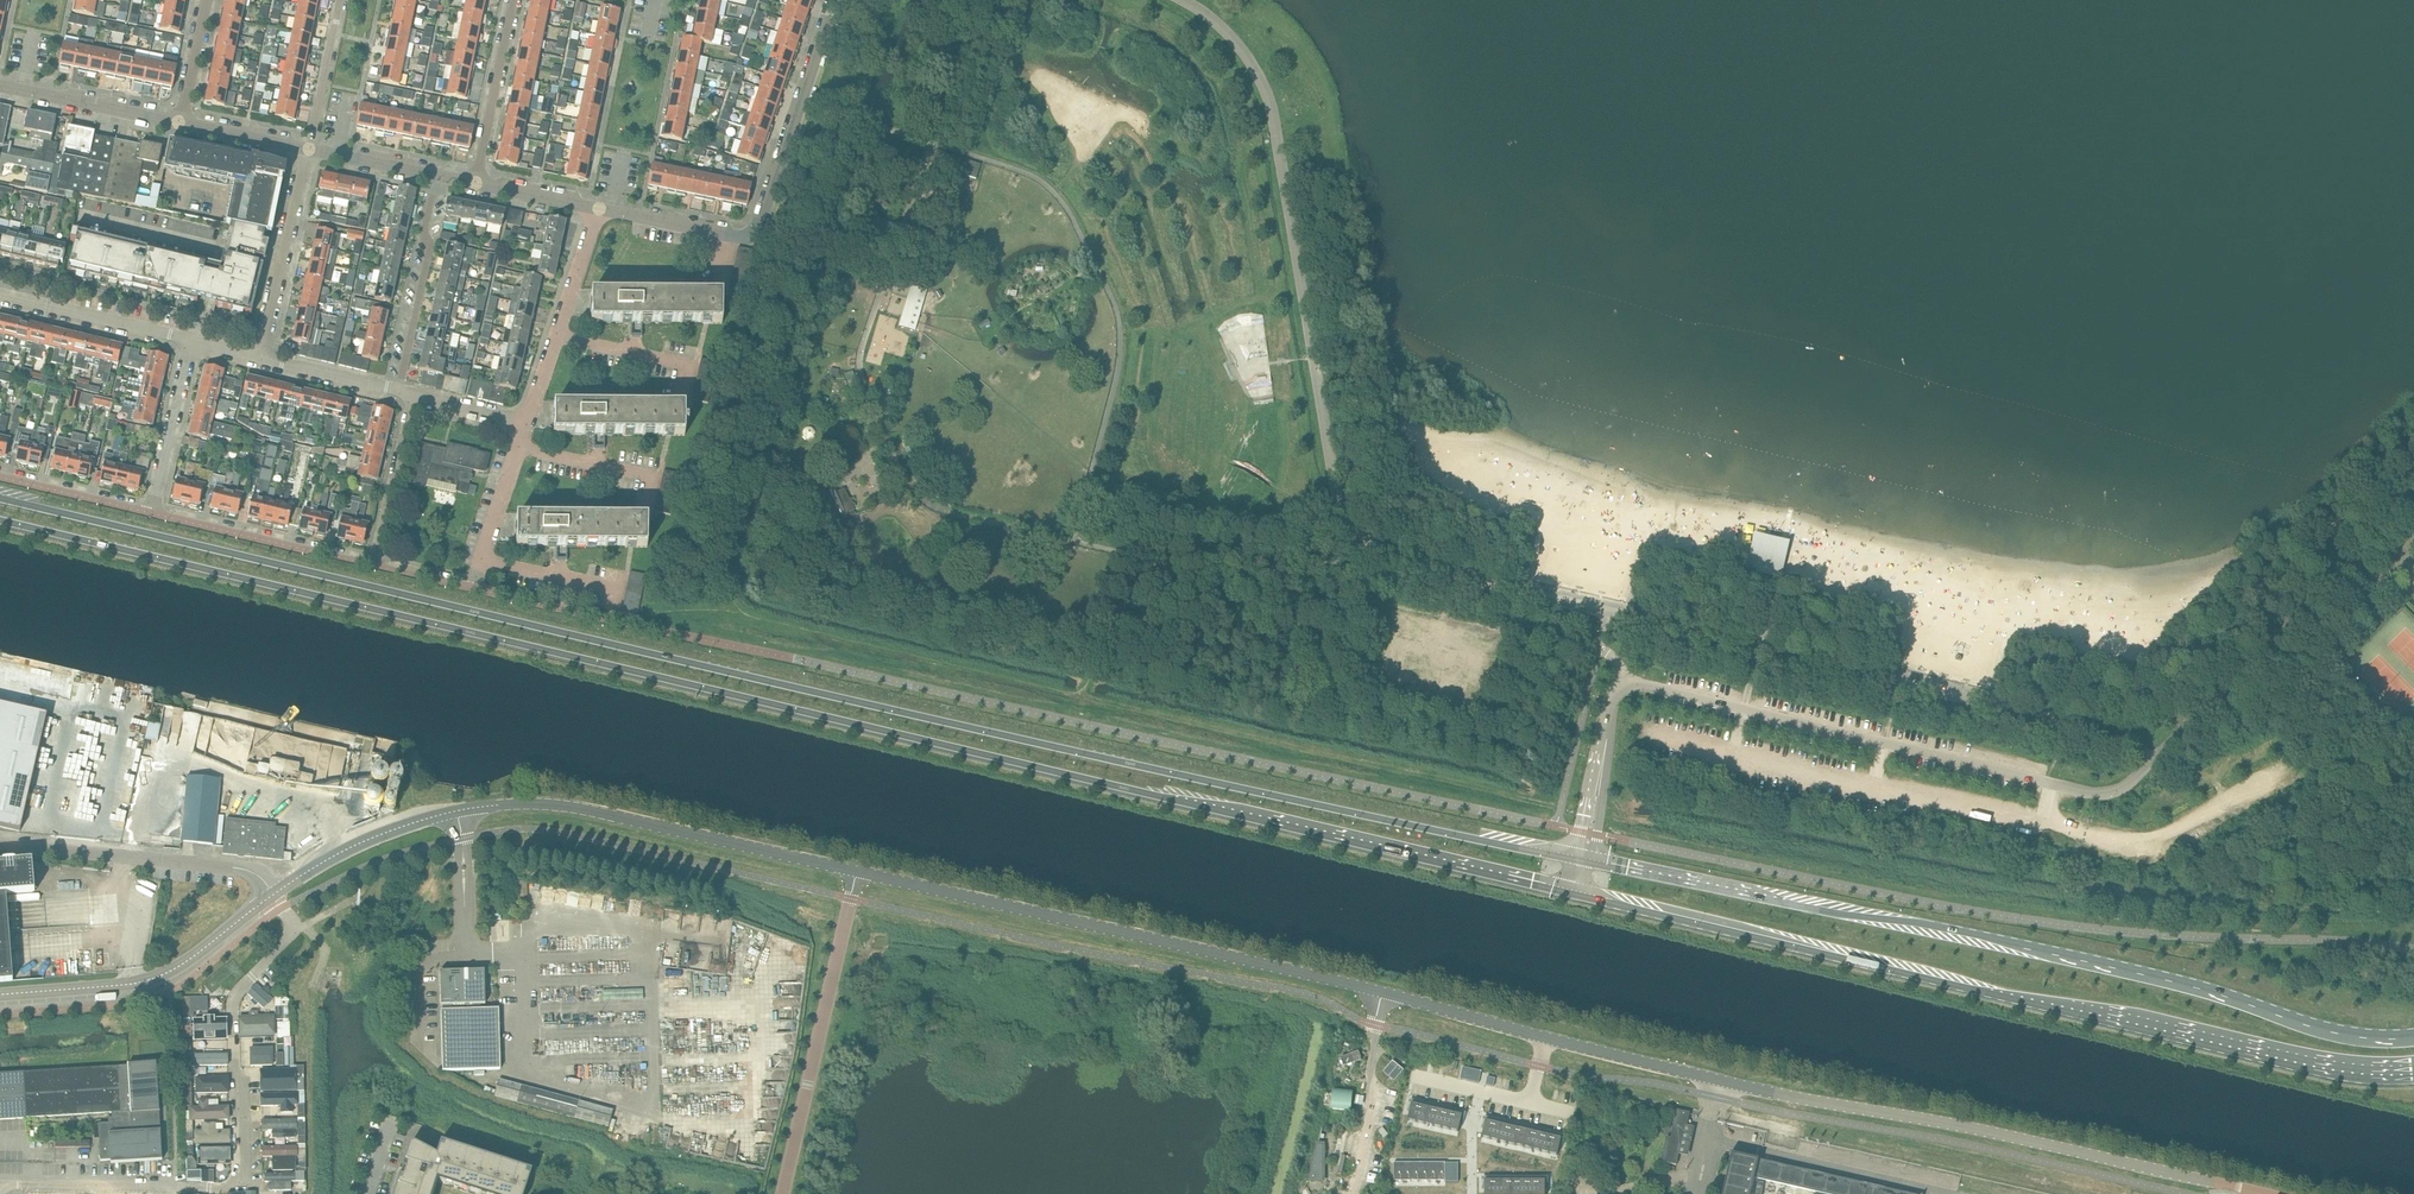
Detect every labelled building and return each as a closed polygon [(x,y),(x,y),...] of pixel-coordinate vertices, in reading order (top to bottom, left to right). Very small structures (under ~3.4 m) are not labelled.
[(94,16),(97,1),(90,0),(77,0),(77,2),(75,2),(73,11),(75,11),(75,12),(94,16)] [(298,4),(319,8),(321,0),(299,0),(298,4)] [(413,15),(416,1),(412,0),(397,0),(396,2),(394,2),(392,11),(413,15)] [(464,11),(485,15),(486,6),(484,5),(485,0),(483,0),(466,0),(464,11)] [(548,12),(551,0),(529,0),(528,2),(530,3),(529,8),(548,12)] [(697,6),(699,7),(698,11),(717,15),(720,1),(713,0),(698,0),(697,6)] [(787,5),(808,12),(809,8),(812,9),(814,0),(788,0),(787,5)] [(4,17),(5,12),(7,12),(9,3),(0,1),(0,16),(4,17)] [(166,1),(163,15),(182,19),(183,14),(185,14),(187,5),(166,1)] [(576,11),(575,17),(583,19),(584,13),(586,4),(578,3),(576,11)] [(222,8),(220,17),(241,22),(244,7),(225,4),(224,9),(222,8)] [(298,4),(295,18),(314,22),(315,17),(317,17),(319,8),(298,4)] [(806,17),(808,12),(787,5),(782,19),(806,27),(809,18),(806,17)] [(118,12),(117,20),(125,22),(127,13),(128,8),(119,6),(118,12)] [(620,11),(601,7),(598,22),(617,26),(618,21),(620,21),(622,12),(620,12),(620,11)] [(546,25),(548,12),(529,8),(528,12),(526,12),(524,21),(546,25)] [(392,25),(410,29),(413,15),(392,11),(391,20),(393,20),(392,25)] [(464,11),(461,25),(480,29),(481,24),(483,24),(485,15),(464,11)] [(695,16),(693,25),(714,29),(717,15),(698,11),(697,16),(695,16)] [(70,14),(68,23),(82,26),(84,17),(70,14)] [(742,14),(740,20),(748,23),(750,17),(742,14)] [(181,23),(182,19),(163,15),(160,29),(179,33),(181,33),(183,24),(181,23)] [(238,36),(241,22),(220,17),(218,27),(221,27),(220,32),(238,36)] [(314,22),(295,18),(292,32),(313,36),(315,27),(313,27),(314,22)] [(754,18),(752,24),(760,27),(762,21),(754,18)] [(782,19),(778,32),(799,40),(800,35),(803,36),(806,27),(782,19)] [(747,28),(748,23),(740,20),(738,25),(747,28)] [(524,36),(543,39),(546,25),(524,21),(523,30),(525,31),(524,36)] [(598,22),(595,36),(616,40),(618,31),(616,30),(617,26),(598,22)] [(760,27),(752,24),(750,29),(758,32),(760,27)] [(387,39),(408,43),(410,29),(392,25),(391,30),(389,29),(387,39)] [(461,25),(458,39),(479,43),(481,34),(479,33),(480,29),(461,25)] [(693,25),(691,34),(693,35),(692,40),(702,42),(711,44),(714,29),(693,25)] [(267,35),(265,41),(274,43),(275,37),(277,29),(268,27),(267,33),(267,35)] [(217,36),(215,45),(235,50),(238,36),(220,32),(219,37),(217,36)] [(292,32),(289,46),(308,50),(309,45),(311,46),(313,36),(292,32)] [(424,32),(421,46),(429,47),(432,33),(424,32)] [(778,32),(773,46),(797,54),(800,45),(797,44),(799,40),(778,32)] [(65,36),(59,65),(60,65),(59,67),(69,69),(69,67),(74,68),(78,46),(80,39),(65,36)] [(540,53),(543,39),(524,36),(523,40),(521,40),(519,49),(540,53)] [(595,36),(592,50),(611,54),(612,49),(614,49),(616,40),(595,36)] [(702,42),(692,40),(683,38),(682,43),(680,43),(678,52),(699,56),(702,42)] [(386,53),(405,57),(408,43),(387,39),(385,48),(387,48),(386,53)] [(458,39),(455,53),(474,57),(475,52),(477,52),(479,43),(458,39)] [(731,47),(739,50),(741,45),(733,42),(731,47)] [(106,51),(102,73),(107,74),(106,77),(115,79),(120,54),(121,48),(108,45),(106,51)] [(215,45),(213,55),(215,55),(214,60),(233,64),(240,65),(242,51),(235,50),(215,45)] [(92,48),(78,46),(74,68),(79,69),(78,71),(87,73),(92,48)] [(308,50),(289,46),(286,60),(307,64),(309,55),(307,55),(308,50)] [(744,46),(743,51),(751,54),(753,49),(744,46)] [(773,46),(769,60),(790,67),(791,62),(794,63),(797,54),(773,46)] [(729,53),(737,56),(739,50),(731,47),(729,53)] [(106,51),(92,48),(87,73),(96,75),(97,72),(102,73),(106,51)] [(136,49),(135,56),(161,62),(163,56),(136,49)] [(518,63),(537,67),(540,53),(519,49),(517,58),(519,59),(518,63)] [(592,50),(589,64),(610,68),(612,59),(610,58),(611,54),(592,50)] [(751,54),(743,51),(741,57),(749,59),(751,54)] [(696,70),(699,56),(678,52),(676,61),(678,61),(677,66),(696,70)] [(381,67),(402,71),(405,57),(386,53),(385,58),(383,57),(381,67)] [(455,53),(452,67),(473,71),(475,62),(473,61),(474,57),(455,53)] [(134,57),(120,54),(115,79),(124,81),(125,78),(130,79),(134,57)] [(148,60),(134,57),(130,79),(134,80),(134,83),(143,84),(148,60)] [(153,84),(158,85),(162,63),(148,60),(143,84),(152,86),(153,84)] [(211,64),(209,73),(230,78),(233,64),(214,60),(213,64),(211,64)] [(286,60),(283,74),(302,78),(303,73),(305,74),(307,64),(286,60)] [(788,72),(790,67),(769,60),(764,73),(787,81),(790,72),(788,72)] [(177,66),(162,63),(158,85),(162,86),(162,88),(171,90),(171,88),(172,88),(177,66)] [(534,81),(537,67),(518,63),(517,68),(515,68),(513,77),(534,81)] [(589,64),(586,78),(605,82),(606,77),(608,77),(610,68),(589,64)] [(696,70),(677,66),(676,71),(674,71),(672,80),(693,84),(696,70)] [(380,81),(399,85),(402,71),(381,67),(379,76),(381,76),(380,81)] [(452,67),(449,81),(468,85),(469,80),(471,80),(473,71),(452,67)] [(724,70),(722,75),(730,78),(732,72),(724,70)] [(234,78),(230,78),(209,73),(207,82),(209,83),(208,88),(227,91),(229,81),(234,82),(234,78)] [(735,73),(734,78),(742,81),(744,76),(735,73)] [(764,73),(759,87),(781,94),(782,89),(784,90),(787,81),(764,73)] [(302,78),(283,74),(281,88),(302,92),(304,83),(301,83),(302,78)] [(720,81),(728,84),(730,78),(722,75),(720,81)] [(424,90),(433,92),(436,78),(427,76),(424,90)] [(512,92),(531,96),(534,81),(513,77),(511,86),(513,87),(512,92)] [(586,78),(583,92),(605,96),(606,87),(604,87),(605,82),(586,78)] [(742,81),(734,78),(732,84),(740,87),(742,81)] [(270,99),(272,93),(263,91),(266,81),(258,79),(256,90),(264,92),(263,98),(270,99)] [(690,98),(693,84),(672,80),(670,89),(672,89),(671,94),(690,98)] [(446,95),(466,99),(467,99),(469,90),(467,89),(468,85),(449,81),(446,95)] [(759,87),(755,101),(778,108),(781,99),(779,99),(781,94),(759,87)] [(227,91),(208,88),(207,92),(205,92),(203,101),(205,101),(205,102),(224,106),(227,91)] [(281,88),(278,102),(297,106),(298,101),(300,102),(302,92),(281,88)] [(509,96),(507,105),(528,110),(535,111),(538,97),(531,96),(512,92),(511,97),(509,96)] [(583,92),(581,106),(600,110),(600,105),(603,105),(605,96),(583,92)] [(690,98),(671,94),(670,99),(668,99),(666,108),(687,112),(690,98)] [(259,113),(262,99),(254,97),(251,111),(259,113)] [(713,103),(721,105),(723,100),(715,97),(713,103)] [(540,112),(551,115),(554,100),(546,99),(543,98),(540,112)] [(726,100),(725,105),(733,108),(734,103),(726,100)] [(755,101),(750,114),(772,121),(773,117),(775,117),(778,108),(755,101)] [(278,102),(275,116),(294,120),(296,120),(298,111),(296,111),(297,106),(278,102)] [(711,108),(719,111),(721,105),(713,103),(711,108)] [(366,128),(371,129),(375,107),(361,104),(356,126),(357,126),(357,128),(366,130),(366,128)] [(11,108),(0,105),(0,145),(3,145),(4,143),(11,108)] [(506,120),(525,124),(528,110),(507,105),(505,115),(507,115),(506,120)] [(733,108),(725,105),(723,111),(731,114),(733,108)] [(581,106),(578,120),(599,124),(601,115),(599,115),(600,110),(581,106)] [(389,110),(375,107),(371,129),(376,130),(375,132),(384,134),(389,110)] [(687,112),(666,108),(664,117),(667,117),(666,122),(685,126),(687,112)] [(394,134),(399,135),(403,112),(389,110),(384,134),(394,136),(394,134)] [(31,131),(30,138),(44,141),(51,142),(56,117),(28,111),(24,130),(31,131)] [(403,138),(412,140),(417,115),(403,112),(399,135),(404,136),(403,138)] [(750,114),(746,128),(769,135),(772,126),(770,126),(772,121),(750,114)] [(431,118),(417,115),(412,140),(422,142),(422,139),(427,140),(431,118)] [(445,121),(431,118),(427,140),(432,141),(431,144),(440,145),(445,121)] [(523,138),(525,124),(506,120),(505,125),(503,124),(501,133),(523,138)] [(597,133),(599,124),(578,120),(575,134),(594,138),(595,133),(597,133)] [(459,124),(445,121),(440,145),(450,147),(450,145),(455,146),(459,124)] [(685,126),(666,122),(665,127),(663,126),(661,136),(662,136),(682,140),(685,126)] [(474,127),(459,124),(455,146),(460,147),(459,149),(468,151),(469,149),(474,127)] [(704,130),(712,133),(714,127),(705,124),(704,130)] [(66,149),(64,156),(69,157),(71,150),(77,151),(79,140),(88,142),(90,132),(69,127),(67,135),(66,135),(65,139),(66,139),(65,148),(66,149)] [(717,127),(716,133),(724,135),(725,130),(717,127)] [(746,128),(741,141),(763,148),(764,144),(766,144),(769,135),(746,128)] [(710,138),(712,133),(704,130),(702,135),(710,138)] [(94,133),(90,132),(88,142),(79,140),(77,151),(71,150),(69,157),(64,156),(63,155),(61,166),(56,189),(58,189),(57,195),(65,196),(66,191),(102,198),(114,140),(94,136),(94,133)] [(501,133),(500,143),(502,143),(501,148),(520,152),(522,141),(527,142),(527,139),(523,138),(501,133)] [(724,135),(716,133),(714,138),(722,141),(724,135)] [(575,134),(572,148),(593,152),(595,143),(593,143),(594,138),(575,134)] [(136,195),(142,166),(129,164),(133,144),(114,140),(102,198),(134,205),(136,195)] [(6,155),(9,156),(12,142),(7,141),(7,143),(4,143),(3,145),(0,145),(0,154),(6,155)] [(53,165),(56,154),(58,144),(55,143),(51,142),(44,141),(42,148),(34,153),(32,160),(53,165)] [(231,225),(265,232),(268,233),(268,232),(272,233),(283,178),(284,178),(287,167),(275,163),(263,160),(170,141),(164,171),(234,185),(226,224),(231,225)] [(741,141),(737,155),(758,162),(759,162),(760,162),(763,154),(761,153),(763,148),(741,141)] [(140,145),(133,144),(129,164),(142,166),(143,161),(159,165),(162,147),(141,142),(140,145)] [(547,151),(546,157),(554,159),(555,153),(556,151),(557,145),(554,144),(549,143),(547,151)] [(517,166),(520,152),(501,148),(500,153),(498,152),(496,161),(497,162),(517,166)] [(572,148),(569,162),(588,166),(589,161),(591,161),(593,152),(572,148)] [(1,175),(3,166),(8,164),(27,168),(28,160),(9,156),(6,155),(0,154),(0,175),(1,175)] [(728,156),(723,154),(720,163),(726,164),(728,156)] [(540,168),(543,156),(534,155),(532,166),(540,168)] [(728,156),(726,164),(731,166),(734,158),(728,156)] [(53,165),(32,160),(28,160),(27,168),(25,174),(28,174),(26,185),(25,187),(48,192),(49,188),(56,189),(61,166),(53,165)] [(587,170),(588,166),(569,162),(566,176),(585,180),(586,180),(587,180),(589,171),(587,170)] [(653,164),(648,186),(648,188),(657,190),(658,188),(662,189),(667,167),(653,164)] [(757,165),(752,164),(749,172),(755,174),(757,165)] [(681,170),(667,167),(662,189),(667,190),(667,192),(676,194),(681,170)] [(686,194),(690,194),(695,172),(681,170),(676,194),(685,196),(686,194)] [(709,175),(695,172),(690,194),(695,195),(695,198),(704,200),(709,175)] [(317,195),(334,199),(338,177),(322,173),(317,195)] [(714,199),(718,200),(723,178),(709,175),(704,200),(713,202),(714,199)] [(338,177),(334,197),(342,199),(343,194),(351,196),(354,180),(338,177)] [(723,203),(732,205),(737,181),(723,178),(718,200),(723,201),(723,203)] [(354,180),(351,196),(350,201),(366,204),(370,183),(354,180)] [(751,184),(737,181),(732,205),(741,207),(741,205),(747,206),(751,184)] [(376,197),(383,198),(387,184),(379,183),(376,197)] [(150,198),(136,195),(134,205),(156,209),(160,186),(154,184),(153,184),(150,198)] [(399,187),(396,201),(412,205),(416,190),(399,187)] [(376,197),(373,210),(380,212),(383,198),(376,197)] [(459,218),(462,202),(447,199),(445,210),(446,210),(443,223),(457,226),(459,218)] [(396,201),(393,215),(409,219),(412,205),(396,201)] [(462,202),(459,218),(473,221),(476,205),(462,202)] [(476,205),(473,221),(487,224),(491,208),(476,205)] [(491,208),(487,224),(501,227),(502,221),(503,221),(505,211),(491,208)] [(509,209),(506,224),(513,225),(520,227),(523,212),(521,212),(509,209)] [(319,220),(329,222),(330,216),(320,214),(319,220)] [(393,215),(388,214),(385,228),(386,228),(406,232),(409,219),(393,215)] [(365,229),(368,217),(360,216),(359,222),(346,219),(345,225),(365,229)] [(539,231),(546,232),(563,235),(566,221),(542,216),(539,231)] [(335,223),(345,225),(346,219),(336,217),(335,223)] [(262,242),(265,232),(231,225),(218,277),(204,274),(206,264),(73,232),(71,241),(76,242),(68,271),(76,273),(75,278),(92,282),(93,277),(100,278),(99,283),(108,286),(109,281),(124,284),(123,289),(140,293),(141,288),(156,292),(155,297),(172,301),(173,296),(180,298),(178,303),(188,305),(189,300),(197,302),(198,299),(216,303),(215,306),(222,308),(221,313),(242,318),(244,313),(251,315),(257,290),(259,290),(262,276),(261,275),(263,267),(264,268),(266,260),(265,259),(267,251),(268,252),(270,244),(262,242)] [(0,251),(0,254),(11,257),(17,231),(6,228),(0,251)] [(386,228),(383,242),(403,246),(406,232),(386,228)] [(505,230),(503,238),(510,239),(529,243),(530,236),(531,232),(512,228),(511,232),(505,230)] [(314,245),(329,249),(335,250),(337,250),(341,235),(333,233),(317,229),(314,245)] [(356,240),(353,254),(359,255),(364,233),(349,230),(347,238),(356,240)] [(17,231),(11,257),(22,260),(29,234),(17,231)] [(441,232),(440,239),(447,240),(449,233),(441,232)] [(543,246),(560,249),(563,235),(546,232),(543,246)] [(29,234),(22,260),(34,262),(40,236),(29,234)] [(46,265),(52,239),(40,236),(34,262),(46,265)] [(468,245),(470,238),(462,236),(461,243),(468,245)] [(468,245),(475,246),(477,239),(470,238),(468,245)] [(509,247),(510,239),(503,238),(502,245),(509,247)] [(46,265),(58,268),(59,262),(62,263),(65,252),(64,252),(66,243),(52,239),(46,265)] [(400,260),(403,246),(383,242),(381,249),(385,250),(384,257),(400,260)] [(496,251),(498,244),(490,242),(489,249),(496,251)] [(447,244),(444,258),(469,264),(472,249),(447,244)] [(542,252),(541,260),(557,263),(560,249),(543,246),(536,244),(534,251),(542,252)] [(329,249),(314,245),(310,261),(332,266),(334,257),(335,250),(329,249)] [(736,254),(752,258),(754,250),(738,247),(736,254)] [(489,253),(486,268),(493,269),(496,254),(489,253)] [(357,265),(359,255),(353,254),(351,264),(357,265)] [(751,264),(752,258),(736,254),(735,261),(751,264)] [(400,260),(384,257),(379,256),(376,270),(381,271),(397,274),(400,260)] [(444,258),(441,272),(465,278),(466,271),(467,271),(469,264),(444,258)] [(498,265),(505,267),(506,259),(499,258),(498,265)] [(557,263),(541,260),(538,274),(554,278),(557,263)] [(307,277),(322,280),(328,282),(332,266),(310,261),(307,277)] [(734,268),(749,271),(751,264),(735,261),(734,268)] [(493,269),(486,268),(484,275),(491,277),(493,269)] [(748,278),(749,271),(734,268),(732,274),(748,278)] [(352,287),(354,277),(355,271),(349,270),(348,276),(341,274),(339,284),(346,286),(352,287)] [(394,288),(397,274),(381,271),(379,277),(378,277),(376,278),(376,282),(376,284),(378,284),(394,288)] [(441,272),(438,286),(462,292),(465,278),(441,272)] [(521,289),(537,292),(541,278),(525,274),(521,289)] [(731,281),(746,284),(748,278),(732,274),(731,281)] [(307,277),(303,293),(325,298),(326,298),(326,297),(327,297),(327,296),(328,296),(328,295),(329,295),(329,294),(329,293),(329,292),(329,291),(329,290),(328,289),(321,287),(322,280),(307,277)] [(365,282),(357,280),(354,294),(362,296),(365,282)] [(745,292),(746,284),(731,281),(729,288),(745,292)] [(482,282),(479,296),(486,297),(489,284),(482,282)] [(390,302),(394,288),(378,284),(374,299),(390,302)] [(350,297),(352,287),(346,286),(343,295),(350,297)] [(438,286),(435,300),(459,305),(462,292),(438,286)] [(514,287),(511,301),(534,306),(537,292),(521,289),(514,287)] [(927,291),(913,287),(901,326),(915,330),(927,291)] [(303,293),(300,309),(315,312),(317,304),(324,305),(325,298),(303,293)] [(722,295),(702,294),(591,294),(591,322),(722,323),(722,295)] [(479,296),(476,309),(483,311),(486,297),(479,296)] [(490,296),(487,310),(495,312),(498,298),(490,296)] [(353,298),(351,307),(365,311),(367,301),(353,298)] [(435,300),(432,314),(448,318),(456,319),(459,305),(435,300)] [(511,301),(507,315),(510,315),(531,320),(534,306),(511,301)] [(341,308),(338,317),(345,319),(347,309),(341,308)] [(300,309),(296,324),(311,328),(318,329),(319,322),(318,320),(319,313),(315,312),(300,309)] [(361,324),(369,325),(385,329),(388,313),(373,309),(371,318),(363,316),(361,324)] [(476,309),(473,323),(480,325),(483,311),(476,309)] [(432,314),(429,328),(445,332),(448,318),(432,314)] [(8,319),(4,318),(2,315),(0,315),(0,343),(2,343),(4,336),(8,319)] [(510,315),(507,329),(528,334),(531,320),(510,315)] [(338,317),(335,333),(341,335),(345,319),(338,317)] [(13,320),(8,319),(4,336),(2,343),(8,344),(6,351),(12,353),(20,320),(16,318),(13,320)] [(25,321),(20,320),(12,353),(18,354),(20,347),(25,348),(31,324),(26,323),(25,321)] [(348,321),(345,337),(351,338),(354,322),(348,321)] [(480,325),(473,323),(471,331),(478,332),(480,325)] [(31,324),(25,348),(30,350),(29,357),(35,358),(43,325),(38,324),(36,325),(31,324)] [(296,324),(292,340),(302,343),(308,344),(309,344),(313,345),(315,336),(317,329),(318,330),(318,329),(311,328),(296,324)] [(44,346),(49,347),(54,330),(49,328),(47,326),(43,325),(35,358),(41,360),(44,346)] [(358,331),(356,339),(366,341),(381,344),(385,329),(369,325),(367,333),(358,331)] [(426,342),(442,345),(449,347),(452,333),(445,332),(429,328),(426,342)] [(51,362),(57,364),(66,331),(61,329),(58,331),(54,330),(49,347),(55,348),(51,362)] [(505,329),(502,343),(503,343),(525,348),(528,334),(507,329),(505,329)] [(67,351),(72,353),(76,335),(72,334),(70,332),(66,331),(57,364),(63,365),(67,351)] [(341,335),(335,333),(331,349),(338,351),(341,335)] [(74,368),(80,369),(88,336),(84,335),(81,336),(76,335),(72,353),(77,354),(74,368)] [(88,336),(80,369),(86,371),(88,364),(93,365),(95,358),(99,341),(94,340),(93,337),(88,336)] [(349,348),(351,338),(345,337),(342,346),(349,348)] [(95,358),(93,365),(98,366),(97,373),(95,379),(101,380),(103,375),(111,342),(106,340),(104,342),(99,341),(95,358)] [(365,341),(362,357),(363,358),(370,359),(377,361),(381,344),(365,341)] [(102,380),(101,383),(105,384),(108,382),(109,376),(112,362),(118,364),(122,346),(117,345),(115,343),(111,342),(103,375),(101,380),(102,380)] [(449,347),(442,345),(426,342),(422,356),(439,359),(447,361),(450,347),(449,347)] [(308,344),(302,343),(299,355),(306,357),(309,344),(308,344)] [(503,343),(500,357),(506,358),(522,362),(525,348),(503,343)] [(316,346),(313,345),(309,344),(306,357),(313,358),(316,346)] [(474,353),(475,345),(468,344),(467,351),(474,353)] [(320,360),(323,347),(316,346),(313,358),(320,360)] [(124,347),(122,359),(167,370),(168,365),(166,362),(167,357),(150,353),(149,359),(138,356),(140,351),(124,347)] [(331,349),(323,347),(320,360),(328,362),(331,349)] [(338,351),(331,349),(328,362),(335,364),(338,351)] [(474,353),(467,351),(465,358),(472,360),(474,353)] [(338,365),(346,366),(349,354),(341,352),(338,365)] [(356,356),(349,354),(346,366),(353,368),(356,356)] [(363,358),(362,357),(356,356),(353,368),(360,370),(363,358)] [(447,361),(439,359),(422,356),(419,370),(424,371),(431,372),(438,374),(444,375),(447,361)] [(500,357),(497,371),(503,372),(519,376),(522,362),(506,358),(500,357)] [(370,359),(363,358),(360,370),(367,372),(370,359)] [(701,358),(699,366),(715,369),(716,362),(701,358)] [(165,374),(167,370),(122,359),(120,365),(140,370),(138,375),(162,380),(163,376),(165,374)] [(713,376),(715,369),(699,366),(698,373),(713,376)] [(242,387),(243,381),(222,376),(223,371),(206,367),(205,372),(202,373),(201,378),(242,387)] [(428,386),(431,372),(424,371),(420,385),(428,386)] [(519,376),(503,372),(497,371),(494,385),(500,387),(507,388),(515,390),(519,376)] [(435,388),(438,374),(431,372),(428,386),(433,388),(435,388)] [(462,372),(460,379),(467,381),(469,373),(462,372)] [(2,373),(0,379),(0,380),(9,383),(11,375),(2,373)] [(698,373),(697,379),(712,382),(713,376),(698,373)] [(445,376),(444,375),(438,374),(435,388),(442,390),(445,376)] [(130,378),(128,384),(161,392),(162,388),(161,385),(162,380),(138,375),(137,380),(130,378)] [(249,395),(255,397),(259,380),(254,378),(252,376),(247,375),(239,408),(246,409),(249,395)] [(41,380),(41,383),(47,384),(52,385),(53,382),(54,379),(42,376),(42,377),(41,380)] [(442,390),(449,392),(453,377),(445,376),(442,390)] [(460,379),(453,377),(449,392),(456,393),(460,379)] [(53,382),(52,385),(63,388),(64,385),(65,381),(54,378),(54,379),(53,382)] [(239,398),(242,387),(201,378),(200,382),(201,385),(200,390),(217,394),(219,388),(235,392),(234,397),(239,398)] [(259,380),(255,397),(260,398),(257,412),(263,413),(271,380),(266,379),(264,381),(259,380)] [(467,381),(460,379),(456,393),(464,395),(467,381)] [(711,389),(712,382),(697,379),(695,386),(711,389)] [(41,383),(30,380),(27,392),(44,396),(47,384),(41,383)] [(272,401),(277,402),(282,385),(277,384),(275,382),(271,380),(263,413),(269,415),(272,401)] [(467,396),(475,398),(478,381),(471,380),(467,396)] [(478,381),(475,398),(482,399),(486,383),(478,381)] [(75,388),(87,391),(88,385),(78,383),(77,384),(77,383),(75,388)] [(482,399),(489,401),(493,385),(486,383),(482,399)] [(140,394),(139,399),(157,403),(158,398),(160,397),(161,392),(128,384),(127,390),(140,394)] [(100,388),(88,385),(87,391),(99,394),(100,388)] [(282,385),(277,402),(283,404),(279,417),(286,419),(294,386),(289,385),(287,386),(282,385)] [(496,403),(500,387),(494,385),(493,385),(489,401),(496,403)] [(295,407),(300,408),(305,391),(300,389),(298,387),(294,386),(286,419),(292,420),(295,407)] [(709,396),(711,389),(695,386),(694,392),(709,396)] [(503,405),(504,403),(507,388),(500,387),(496,403),(503,405)] [(197,396),(196,400),(229,408),(236,410),(238,404),(216,399),(217,394),(200,390),(199,394),(197,396)] [(302,423),(308,425),(316,391),(312,390),(309,392),(305,391),(300,408),(306,409),(302,423)] [(316,391),(308,425),(315,426),(315,424),(316,419),(321,421),(323,413),(327,396),(323,395),(321,393),(316,391)] [(708,403),(709,396),(694,392),(692,400),(708,403)] [(92,407),(93,404),(95,396),(83,393),(80,404),(92,407)] [(113,400),(95,396),(93,404),(111,408),(113,400)] [(325,429),(323,437),(329,438),(330,437),(331,430),(339,397),(335,396),(332,397),(327,396),(323,413),(329,415),(325,429)] [(331,430),(330,437),(336,438),(337,432),(339,425),(345,426),(347,419),(351,402),(346,400),(344,398),(339,397),(331,430)] [(124,401),(123,407),(156,415),(157,410),(155,408),(157,403),(139,399),(138,404),(124,401)] [(196,408),(195,412),(212,416),(213,411),(227,414),(229,408),(196,400),(195,405),(196,408)] [(352,408),(350,414),(358,416),(391,424),(392,419),(391,417),(392,412),(361,404),(359,410),(359,412),(357,412),(357,409),(352,408)] [(685,406),(665,406),(554,405),(554,434),(685,435),(685,425),(688,425),(688,421),(685,421),(685,406)] [(123,407),(121,413),(128,415),(127,420),(151,426),(152,421),(155,420),(156,415),(123,407)] [(18,430),(18,427),(22,411),(14,409),(11,423),(13,423),(9,440),(3,438),(9,417),(2,415),(1,417),(0,423),(0,458),(2,457),(5,458),(9,440),(15,441),(18,430)] [(212,416),(195,412),(194,417),(191,419),(190,423),(234,433),(236,427),(211,422),(212,416)] [(249,419),(238,416),(238,420),(247,426),(249,421),(249,419)] [(358,416),(356,422),(363,424),(362,429),(387,435),(388,430),(390,429),(391,424),(358,416)] [(115,432),(117,421),(115,420),(109,419),(106,430),(115,432)] [(260,425),(260,424),(249,421),(247,426),(258,433),(260,425)] [(234,433),(190,423),(189,428),(191,430),(189,435),(207,439),(208,434),(233,440),(234,433)] [(135,425),(133,425),(127,424),(126,431),(133,433),(135,425)] [(271,427),(260,425),(258,433),(262,435),(269,437),(271,427)] [(36,431),(32,446),(28,463),(40,466),(42,455),(48,457),(54,432),(55,427),(49,426),(46,428),(44,433),(36,431)] [(32,446),(36,431),(18,427),(18,430),(15,441),(13,449),(19,450),(16,460),(20,461),(21,463),(28,465),(28,463),(32,446)] [(155,430),(140,427),(137,440),(141,441),(143,436),(153,439),(155,430)] [(353,439),(386,447),(387,442),(385,440),(387,435),(362,429),(361,434),(354,433),(353,439)] [(68,454),(71,441),(73,433),(67,431),(65,439),(61,453),(55,451),(51,469),(55,470),(56,471),(60,472),(62,471),(65,472),(70,455),(68,454)] [(280,443),(281,440),(282,436),(271,433),(270,440),(280,443)] [(282,436),(281,440),(292,442),(292,443),(293,440),(294,435),(282,433),(282,436)] [(294,435),(293,440),(304,443),(304,442),(306,437),(294,434),(294,435)] [(306,435),(306,437),(304,442),(316,444),(317,437),(306,435)] [(200,441),(183,437),(181,446),(198,450),(200,441)] [(345,437),(343,443),(365,448),(364,453),(381,458),(382,453),(385,451),(386,447),(353,439),(345,437)] [(292,442),(281,440),(280,443),(280,445),(285,447),(285,450),(292,452),(294,444),(292,443),(292,442)] [(84,444),(71,441),(68,454),(70,455),(65,472),(67,473),(68,474),(72,475),(73,474),(77,475),(82,458),(81,457),(84,444)] [(82,458),(77,475),(78,476),(80,477),(84,478),(85,477),(89,478),(93,461),(95,462),(100,443),(90,441),(89,445),(84,444),(81,457),(82,458)] [(255,442),(252,451),(256,452),(258,453),(260,444),(258,443),(255,442)] [(473,470),(485,473),(489,454),(447,444),(446,449),(421,443),(419,451),(421,451),(413,484),(459,495),(460,493),(467,494),(473,470)] [(321,455),(323,448),(313,447),(311,453),(321,455)] [(115,484),(119,467),(117,466),(121,452),(114,450),(113,454),(105,452),(102,463),(104,463),(100,481),(103,482),(105,483),(109,484),(110,483),(115,484)] [(131,470),(130,469),(124,468),(128,454),(121,452),(117,466),(119,467),(115,484),(116,484),(117,486),(121,487),(123,486),(127,487),(131,470)] [(245,469),(252,470),(256,454),(248,452),(245,469)] [(349,456),(347,462),(380,469),(381,465),(380,462),(381,458),(364,453),(363,459),(349,456)] [(264,456),(256,454),(252,470),(260,472),(264,456)] [(131,470),(127,487),(128,488),(129,489),(133,490),(135,489),(138,490),(142,473),(143,468),(147,469),(150,459),(140,457),(139,457),(135,471),(131,470)] [(186,502),(195,464),(187,462),(183,481),(177,480),(172,499),(176,499),(175,501),(181,502),(181,501),(186,502)] [(379,474),(380,469),(347,462),(343,479),(363,484),(373,487),(375,480),(376,481),(377,475),(379,474)] [(195,464),(186,502),(190,503),(190,504),(195,505),(195,504),(199,505),(203,486),(210,487),(213,474),(213,472),(201,469),(201,466),(195,464)] [(255,487),(248,517),(252,518),(251,519),(257,520),(257,519),(260,520),(265,500),(266,501),(269,490),(263,489),(264,481),(258,479),(260,472),(252,470),(249,482),(250,483),(250,486),(255,487)] [(270,479),(271,472),(262,470),(260,476),(270,479)] [(662,477),(678,480),(679,473),(664,470),(662,477)] [(210,487),(206,503),(212,505),(211,508),(215,509),(214,510),(220,511),(220,510),(224,511),(233,473),(226,472),(225,477),(213,474),(210,487)] [(233,473),(224,511),(229,512),(228,513),(234,515),(234,513),(238,514),(242,495),(236,494),(240,475),(233,473)] [(676,487),(678,480),(662,477),(661,484),(676,487)] [(265,500),(260,520),(265,521),(265,522),(270,523),(271,522),(275,523),(284,485),(277,484),(273,502),(266,501),(265,500)] [(363,484),(361,494),(374,497),(377,487),(373,487),(363,484)] [(675,494),(676,487),(661,484),(659,491),(675,494)] [(288,526),(288,524),(294,525),(298,508),(287,506),(291,487),(284,485),(275,523),(279,524),(279,525),(284,527),(284,525),(288,526)] [(298,508),(294,525),(300,526),(299,529),(302,529),(301,531),(307,532),(307,531),(312,532),(321,494),(323,487),(316,485),(310,511),(298,508)] [(845,514),(853,510),(849,501),(841,505),(833,488),(829,490),(843,518),(846,517),(845,514)] [(673,501),(675,494),(659,491),(658,498),(673,501)] [(328,496),(321,494),(312,532),(318,533),(317,535),(323,536),(323,534),(326,535),(330,516),(324,514),(328,496)] [(331,494),(328,508),(333,515),(331,520),(335,521),(341,496),(331,494)] [(656,505),(672,508),(673,501),(658,498),(656,505)] [(359,503),(352,501),(350,510),(341,508),(338,519),(341,519),(337,538),(339,538),(339,540),(344,541),(345,539),(350,541),(359,503)] [(366,505),(359,503),(350,541),(355,542),(355,543),(361,545),(361,543),(363,544),(368,525),(362,523),(366,505)] [(656,505),(655,512),(671,515),(672,508),(656,505)] [(647,518),(627,518),(516,517),(516,546),(647,547),(647,518)] [(1786,548),(1756,541),(1749,568),(1780,575),(1786,548)] [(630,571),(628,579),(644,582),(646,575),(630,571)] [(643,589),(644,582),(628,579),(627,586),(643,589)] [(627,586),(626,592),(641,595),(643,589),(627,586)] [(641,597),(641,595),(626,592),(624,599),(640,602),(641,597)] [(624,599),(623,605),(638,609),(640,602),(624,599)] [(637,616),(638,609),(623,605),(621,613),(637,616)] [(56,682),(69,686),(72,677),(59,673),(56,682)] [(20,831),(47,715),(0,705),(0,826),(20,831)] [(148,720),(145,739),(177,744),(180,727),(199,730),(202,712),(162,706),(160,722),(148,720)] [(388,791),(392,773),(394,764),(374,759),(367,786),(388,791)] [(402,775),(392,773),(388,791),(383,810),(394,812),(402,775)] [(187,775),(181,842),(214,846),(220,779),(187,775)] [(382,795),(368,792),(364,808),(367,815),(373,817),(379,813),(382,795)] [(226,818),(223,847),(222,854),(238,856),(238,857),(244,858),(244,856),(283,860),(286,828),(275,827),(276,823),(226,818)] [(8,931),(5,895),(34,893),(31,861),(0,864),(0,982),(12,981),(8,931)] [(526,879),(515,880),(515,901),(527,901),(526,879)] [(366,893),(360,897),(366,907),(372,904),(366,893)] [(484,970),(440,971),(440,1004),(441,1004),(441,1010),(440,1010),(442,1071),(500,1069),(498,1009),(480,1009),(480,1003),(485,1003),(484,970)] [(256,984),(247,993),(253,999),(250,1001),(255,1006),(258,1004),(261,1007),(264,1009),(266,1007),(273,999),(269,996),(270,996),(271,994),(273,992),(271,990),(266,985),(262,989),(256,984)] [(190,999),(182,999),(183,1015),(183,1037),(191,1037),(191,1018),(191,1015),(191,1012),(193,1012),(193,999),(190,999)] [(238,1016),(239,1039),(275,1038),(274,1015),(258,1016),(258,1011),(249,1011),(249,1016),(238,1016)] [(193,1018),(193,1040),(226,1039),(226,1018),(213,1018),(213,1014),(204,1015),(204,1018),(193,1018)] [(290,1024),(278,1024),(278,1039),(290,1039),(290,1024)] [(274,1065),(274,1047),(251,1047),(251,1065),(274,1065)] [(285,1066),(294,1065),(294,1048),(284,1049),(285,1066)] [(1341,1057),(1344,1066),(1362,1059),(1359,1051),(1341,1057)] [(227,1054),(193,1054),(193,1065),(193,1066),(227,1066),(228,1066),(228,1054),(227,1054)] [(1383,1072),(1394,1081),(1404,1070),(1393,1060),(1383,1072)] [(111,1113),(112,1118),(108,1118),(108,1123),(98,1123),(100,1161),(110,1160),(111,1163),(162,1160),(159,1111),(161,1111),(158,1062),(128,1064),(128,1065),(0,1073),(0,1119),(111,1113)] [(290,1068),(296,1068),(297,1080),(304,1080),(303,1065),(290,1066),(290,1068)] [(199,1068),(184,1068),(185,1094),(192,1094),(191,1082),(191,1080),(191,1078),(199,1074),(199,1068)] [(260,1069),(261,1091),(297,1091),(297,1080),(296,1068),(290,1068),(260,1069)] [(195,1078),(196,1093),(228,1093),(229,1093),(229,1076),(228,1076),(198,1077),(195,1078)] [(607,1127),(612,1111),(498,1079),(494,1096),(607,1127)] [(1353,1098),(1353,1091),(1334,1089),(1332,1109),(1351,1111),(1353,1098)] [(281,1112),(281,1113),(293,1112),(293,1106),(297,1106),(297,1093),(261,1094),(260,1094),(261,1106),(280,1106),(281,1112)] [(193,1121),(229,1119),(230,1119),(229,1105),(209,1106),(208,1099),(198,1099),(198,1106),(189,1106),(189,1120),(189,1121),(193,1121)] [(1409,1115),(1408,1119),(1459,1131),(1460,1127),(1461,1123),(1462,1115),(1412,1103),(1410,1111),(1409,1115)] [(1666,1137),(1661,1161),(1676,1165),(1684,1133),(1683,1132),(1687,1114),(1679,1112),(1679,1113),(1676,1112),(1670,1137),(1666,1137)] [(1750,1116),(1749,1121),(1765,1124),(1766,1119),(1750,1116)] [(297,1119),(261,1120),(261,1130),(272,1130),(272,1138),(295,1138),(295,1130),(297,1130),(297,1119)] [(1483,1133),(1482,1137),(1558,1154),(1559,1149),(1560,1146),(1561,1138),(1486,1120),(1484,1128),(1483,1133)] [(201,1130),(194,1130),(194,1145),(230,1144),(230,1141),(230,1132),(230,1129),(229,1129),(223,1130),(223,1122),(216,1122),(201,1123),(201,1130)] [(433,1193),(438,1179),(483,1193),(524,1193),(531,1171),(441,1141),(436,1155),(416,1144),(414,1143),(413,1143),(412,1144),(410,1144),(409,1145),(409,1146),(408,1147),(402,1168),(405,1169),(403,1177),(399,1175),(393,1193),(432,1193),(433,1193)] [(1318,1141),(1308,1180),(1323,1180),(1323,1178),(1323,1173),(1321,1173),(1321,1168),(1323,1168),(1323,1142),(1322,1141),(1318,1141)] [(1308,1180),(1308,1182),(1325,1182),(1325,1144),(1323,1144),(1323,1168),(1321,1168),(1321,1173),(1323,1173),(1323,1180),(1308,1180)] [(229,1145),(198,1146),(199,1165),(230,1164),(229,1145)] [(295,1156),(297,1156),(297,1146),(262,1146),(262,1157),(272,1157),(272,1170),(296,1170),(295,1156)] [(1730,1153),(1721,1193),(1754,1193),(1758,1179),(1824,1193),(1910,1193),(1730,1153)] [(194,1159),(186,1159),(187,1172),(196,1171),(196,1170),(196,1165),(196,1163),(194,1159)] [(1394,1162),(1394,1181),(1403,1181),(1403,1162),(1394,1162)] [(1411,1162),(1403,1162),(1403,1181),(1411,1181),(1411,1162)] [(1420,1162),(1411,1162),(1411,1181),(1420,1181),(1420,1162)] [(1428,1162),(1420,1162),(1420,1181),(1428,1181),(1428,1162)] [(1437,1162),(1428,1162),(1428,1181),(1437,1181),(1437,1162)] [(1446,1162),(1437,1162),(1437,1181),(1445,1181),(1446,1162)] [(196,1171),(187,1172),(187,1180),(201,1181),(201,1182),(208,1182),(213,1182),(213,1171),(201,1171),(196,1171)] [(305,1172),(295,1172),(295,1173),(295,1182),(305,1182),(305,1172)] [(295,1173),(264,1174),(264,1182),(269,1182),(267,1185),(267,1188),(269,1190),(272,1191),(272,1190),(291,1190),(291,1182),(295,1182),(295,1173)] [(1485,1180),(1485,1188),(1485,1192),(1485,1193),(1545,1193),(1545,1192),(1545,1189),(1545,1180),(1485,1180)]
